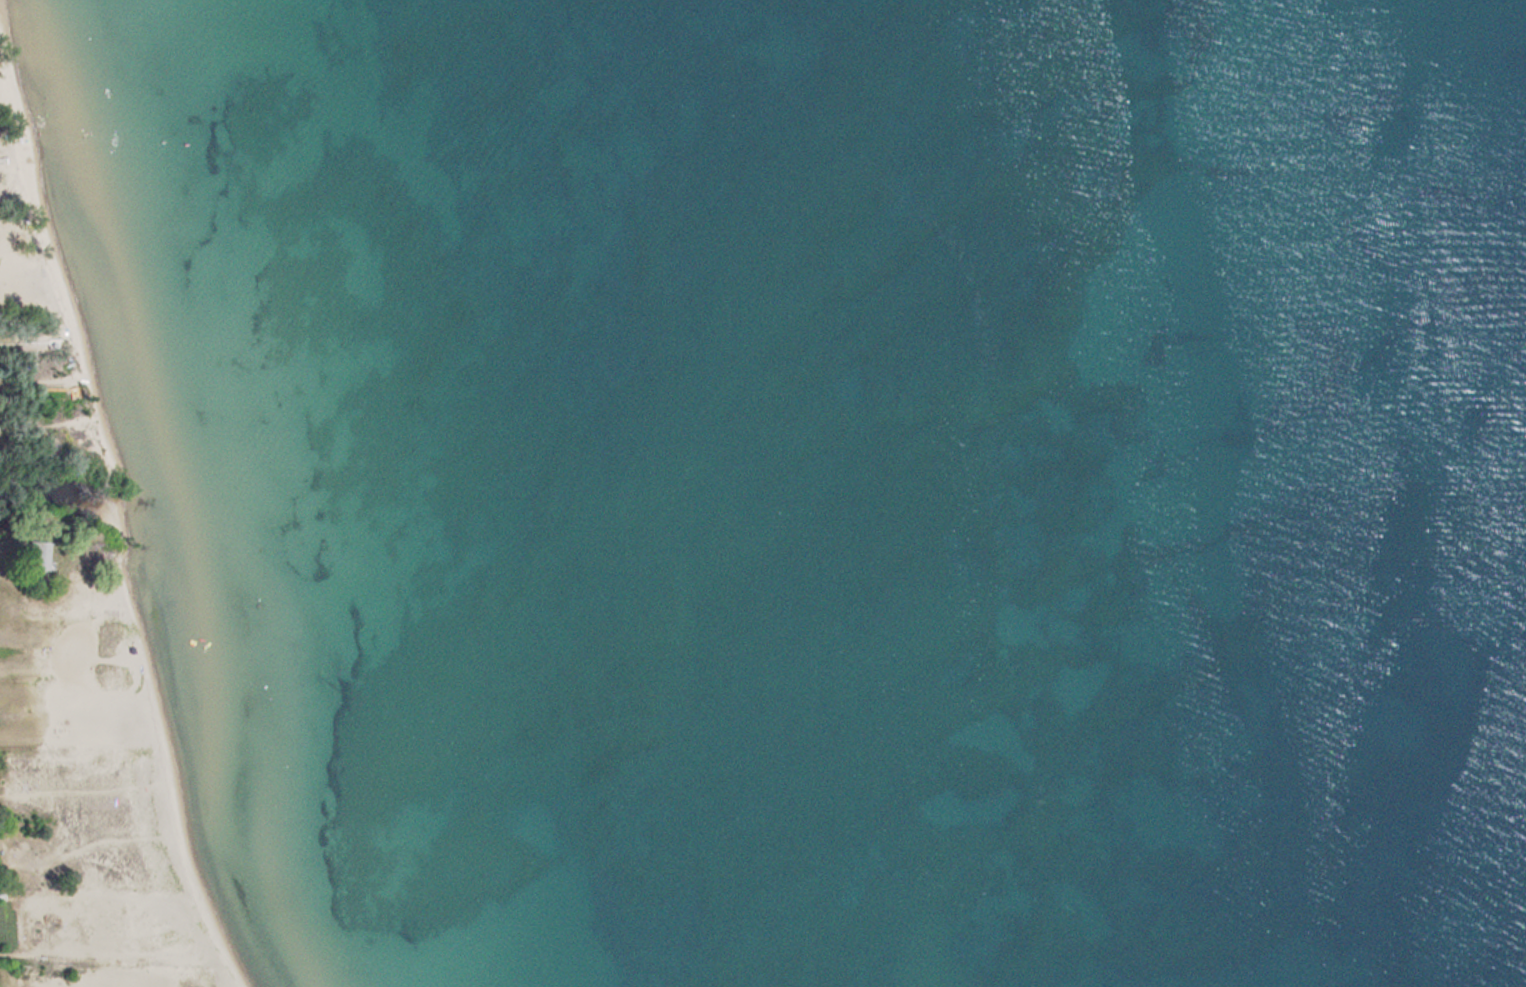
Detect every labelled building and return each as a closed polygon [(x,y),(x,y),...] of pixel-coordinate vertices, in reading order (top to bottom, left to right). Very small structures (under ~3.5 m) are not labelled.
[(35,573),(51,573),(51,543),(35,543),(35,573)]
